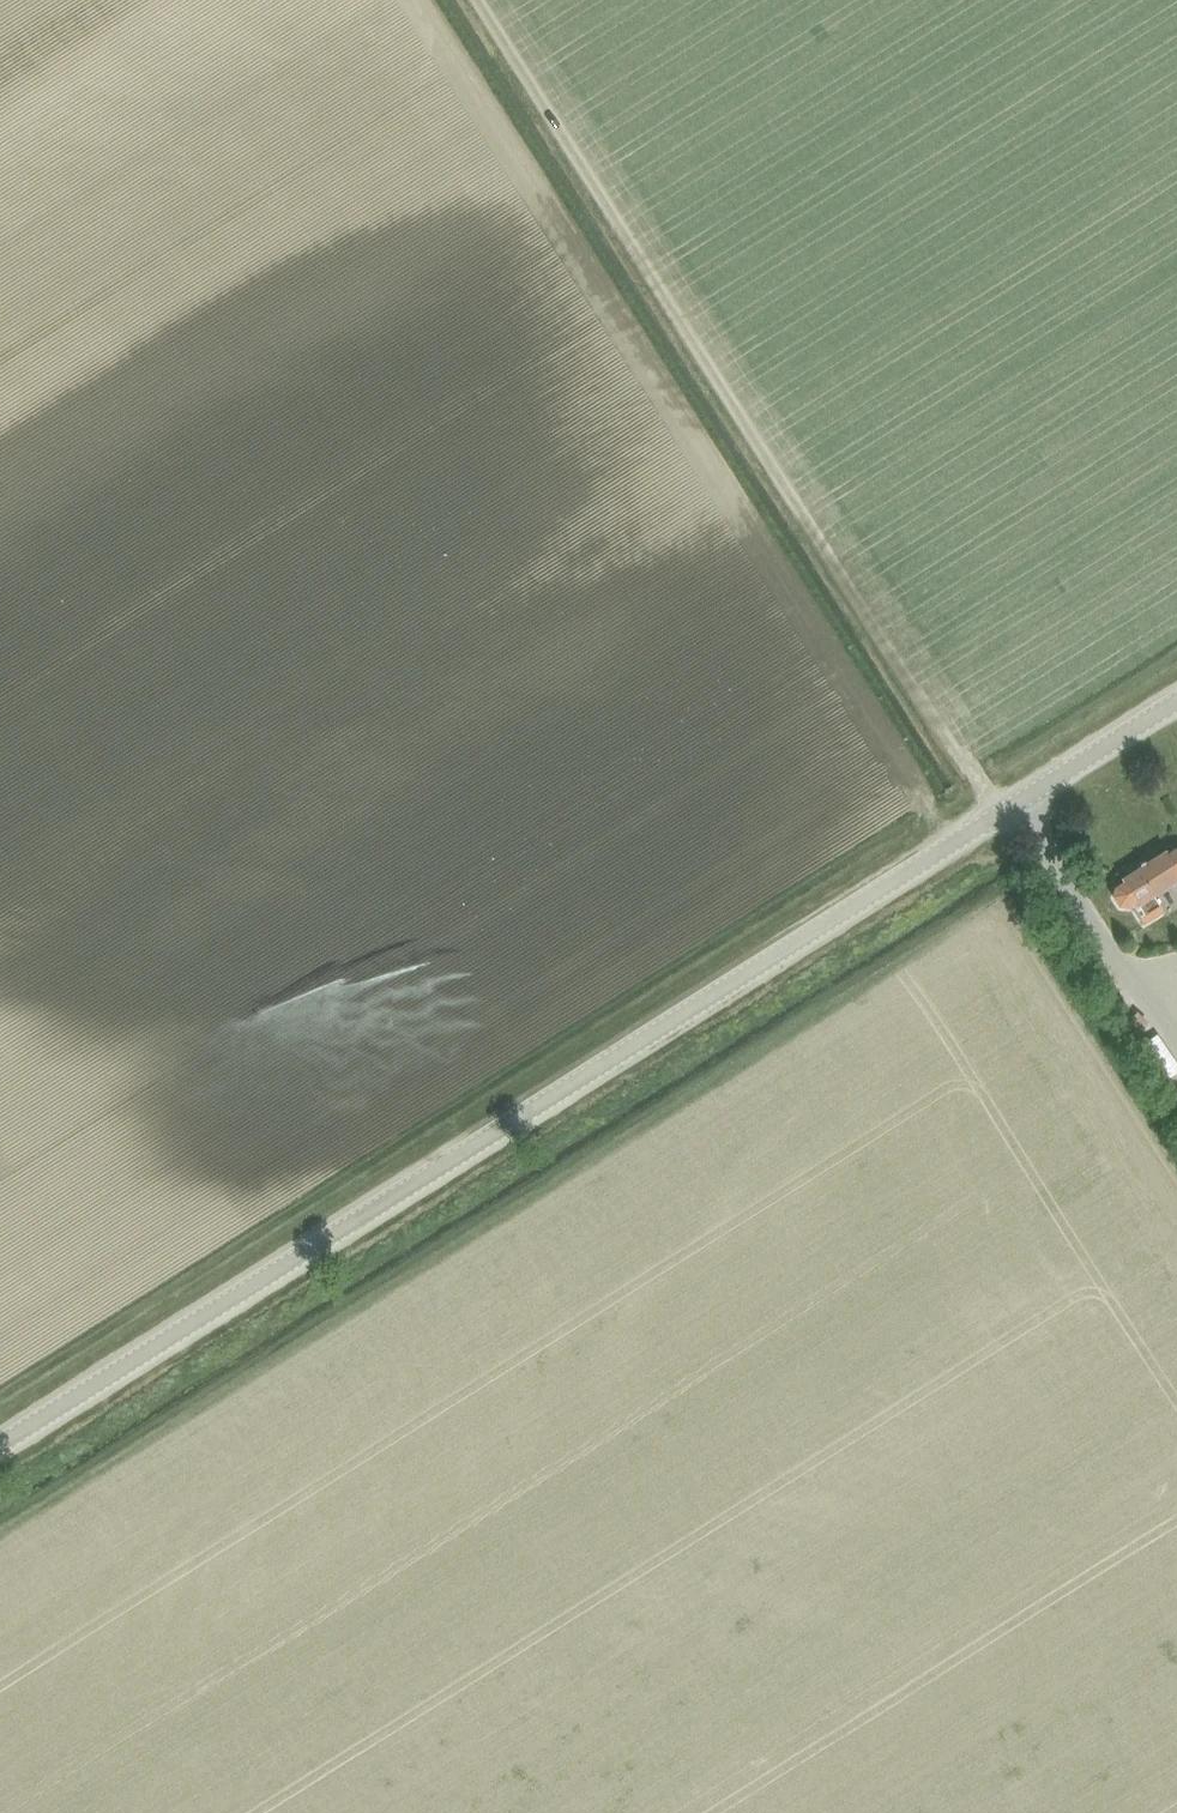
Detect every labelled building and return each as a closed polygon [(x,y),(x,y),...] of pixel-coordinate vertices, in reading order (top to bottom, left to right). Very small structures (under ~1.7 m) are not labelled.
[(1176,881),(1176,882),(1176,851),(1175,851),(1167,856),(1165,853),(1121,881),(1123,884),(1115,889),(1112,897),(1118,907),(1127,908),(1130,906),(1141,923),(1157,914),(1154,909),(1159,905),(1152,895),(1176,881)]
